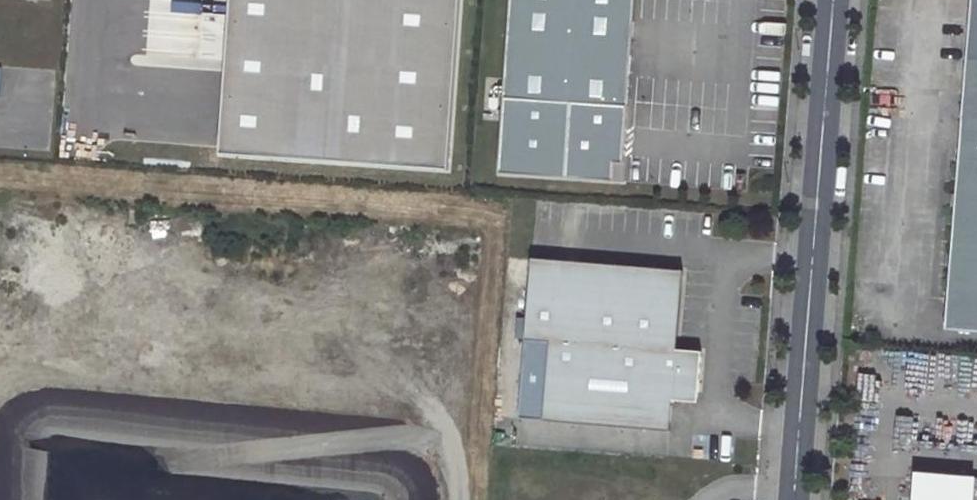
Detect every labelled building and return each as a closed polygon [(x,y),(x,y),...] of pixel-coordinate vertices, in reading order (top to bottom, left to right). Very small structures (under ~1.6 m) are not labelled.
[(217,148),(451,164),(463,0),(228,0),(217,148)] [(500,172),(622,181),(636,0),(514,0),(500,172)] [(948,327),(976,330),(976,0),(973,0),(948,327)] [(684,271),(533,258),(526,340),(527,340),(551,342),(547,393),(544,421),(671,431),(673,400),(688,402),(689,392),(699,393),(702,352),(677,349),(684,271)] [(551,342),(527,340),(522,390),(547,393),(551,342)] [(699,393),(689,392),(688,402),(698,402),(699,393)] [(971,474),(908,469),(906,499),(969,499),(971,474)]
